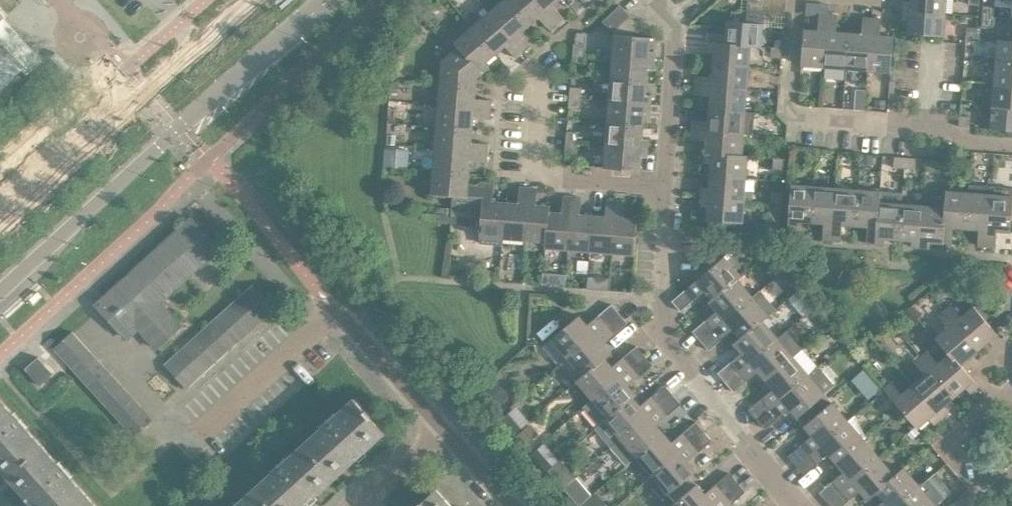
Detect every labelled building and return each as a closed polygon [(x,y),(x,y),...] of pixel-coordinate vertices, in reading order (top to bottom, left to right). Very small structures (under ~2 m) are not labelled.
[(488,12),(522,51),(529,45),(519,33),(528,25),(507,0),(502,0),(488,12)] [(528,25),(538,16),(549,29),(556,23),(536,0),(507,0),(528,25)] [(556,23),(563,17),(552,4),(557,0),(536,0),(556,23)] [(763,13),(764,0),(747,0),(745,21),(726,20),(725,33),(709,32),(708,41),(750,45),(750,46),(760,46),(763,13)] [(774,14),(775,0),(764,0),(763,13),(774,14)] [(785,15),(786,0),(775,0),(774,14),(785,15)] [(944,12),(945,0),(910,0),(907,0),(904,0),(903,9),(944,12)] [(609,28),(626,12),(619,4),(602,21),(609,28)] [(993,16),(993,6),(983,5),(982,15),(993,16)] [(903,9),(902,18),(908,19),(907,32),(943,35),(944,12),(903,9)] [(488,12),(472,26),(495,53),(505,45),(515,57),(522,51),(488,12)] [(637,36),(638,24),(626,12),(609,28),(614,34),(637,36)] [(801,64),(823,66),(828,14),(819,13),(817,29),(803,28),(801,64)] [(828,14),(823,66),(845,68),(849,32),(836,31),(837,14),(828,14)] [(992,27),(993,16),(982,15),(981,26),(992,27)] [(845,68),(867,69),(872,17),(863,16),(862,33),(849,32),(845,68)] [(410,17),(401,25),(404,28),(409,34),(418,26),(413,20),(410,17)] [(872,17),(867,69),(890,71),(893,35),(880,34),(881,18),(872,17)] [(0,24),(0,87),(10,78),(23,67),(26,70),(25,70),(26,71),(36,62),(30,55),(33,53),(16,35),(13,38),(0,24)] [(450,36),(443,42),(451,51),(458,46),(481,73),(488,66),(484,62),(494,54),(495,53),(472,26),(454,41),(450,36)] [(976,38),(977,27),(966,26),(965,37),(976,38)] [(650,37),(637,36),(614,34),(612,56),(654,60),(654,51),(648,50),(650,37)] [(995,61),(1011,63),(1011,40),(997,39),(995,61)] [(713,51),(712,64),(748,67),(750,46),(750,45),(708,41),(708,50),(713,51)] [(583,54),(584,43),(573,42),(572,53),(583,54)] [(441,60),(439,82),(475,85),(472,85),(472,81),(481,73),(458,46),(451,51),(441,60)] [(781,58),(782,47),(771,46),(770,57),(781,58)] [(582,64),(583,54),(572,53),(571,64),(582,64)] [(612,56),(610,78),(646,81),(647,68),(653,69),(654,60),(612,56)] [(1011,85),(1011,63),(995,61),(993,83),(1011,85)] [(746,89),(748,67),(712,64),(711,76),(695,75),(694,84),(746,89)] [(646,81),(610,78),(609,100),(650,104),(651,94),(645,94),(646,81)] [(439,82),(437,104),(490,109),(491,99),(474,98),(475,85),(439,82)] [(991,105),(1011,107),(1011,85),(993,83),(991,105)] [(745,111),(746,89),(694,84),(694,93),(710,95),(709,108),(745,111)] [(580,98),(580,87),(570,86),(569,97),(580,98)] [(865,106),(867,87),(856,87),(855,105),(865,106)] [(579,108),(580,98),(569,97),(568,107),(579,108)] [(650,104),(609,100),(607,122),(643,125),(644,112),(649,113),(650,104)] [(437,104),(436,126),(472,129),(473,116),(489,118),(490,109),(437,104)] [(991,105),(990,128),(1011,130),(1011,107),(991,105)] [(691,129),(743,133),(745,111),(709,108),(708,121),(692,120),(691,129)] [(968,126),(969,116),(958,115),(958,125),(968,126)] [(607,122),(605,144),(647,147),(647,138),(642,138),(643,125),(607,122)] [(436,126),(434,148),(486,152),(487,143),(471,142),(472,129),(436,126)] [(741,154),(743,133),(691,129),(690,138),(706,139),(705,152),(741,155),(741,154)] [(576,142),(577,131),(566,130),(565,141),(576,142)] [(575,152),(576,142),(565,141),(564,152),(575,152)] [(647,147),(605,144),(603,167),(639,170),(640,156),(646,156),(647,147)] [(434,148),(432,170),(468,173),(469,160),(486,161),(486,152),(434,148)] [(383,166),(402,168),(403,152),(385,151),(383,166)] [(710,175),(745,178),(747,155),(741,154),(741,155),(705,152),(705,161),(711,162),(710,175)] [(903,167),(904,156),(894,155),(893,166),(903,167)] [(914,168),(915,157),(904,156),(903,167),(914,168)] [(783,169),(784,158),(773,158),(772,168),(783,169)] [(948,170),(948,160),(937,159),(937,170),(948,170)] [(467,185),(468,173),(432,170),(431,193),(452,194),(452,193),(482,196),(483,187),(482,187),(467,185)] [(744,191),(745,178),(710,175),(709,187),(703,187),(702,196),(743,199),(751,200),(752,192),(744,191)] [(482,184),(482,187),(483,187),(482,196),(452,193),(452,194),(451,216),(480,219),(479,236),(502,237),(505,202),(492,201),(493,184),(482,184)] [(813,185),(790,184),(786,236),(796,236),(798,220),(810,221),(813,185)] [(968,191),(965,227),(978,228),(977,245),(986,245),(991,185),(969,184),(968,191)] [(813,185),(810,221),(823,222),(822,238),(831,239),(835,187),(813,185)] [(986,245),(995,246),(996,230),(1010,231),(1011,206),(1011,187),(991,185),(986,245)] [(517,203),(505,202),(502,237),(524,239),(528,187),(519,187),(517,203)] [(524,239),(545,241),(546,241),(548,211),(549,211),(550,205),(536,204),(537,188),(528,187),(524,239)] [(835,187),(831,239),(840,240),(842,224),(854,225),(857,189),(835,187)] [(867,226),(866,242),(875,243),(878,201),(879,201),(880,190),(857,189),(854,225),(867,226)] [(945,206),(942,242),(951,243),(953,226),(965,227),(968,191),(945,190),(944,206),(945,206)] [(780,202),(781,192),(770,191),(770,201),(780,202)] [(561,212),(549,211),(548,211),(546,241),(545,241),(544,247),(567,248),(571,197),(562,196),(561,212)] [(742,222),(743,199),(702,196),(701,205),(707,206),(706,219),(742,222)] [(581,197),(571,197),(567,248),(589,250),(592,215),(579,214),(581,197)] [(605,216),(592,215),(589,250),(611,252),(615,200),(606,199),(605,216)] [(624,201),(615,200),(611,252),(634,254),(637,218),(623,217),(624,201)] [(778,225),(779,213),(780,202),(770,201),(768,224),(778,225)] [(878,201),(875,243),(884,243),(885,237),(898,238),(901,202),(879,201),(878,201)] [(901,202),(898,238),(911,239),(910,245),(920,246),(923,204),(901,202)] [(923,204),(920,246),(929,247),(930,241),(942,242),(945,206),(944,206),(923,204)] [(156,347),(180,325),(158,301),(218,247),(191,217),(95,304),(122,334),(123,333),(127,337),(138,327),(156,347)] [(705,290),(712,298),(712,299),(736,277),(737,278),(740,276),(723,256),(671,300),(680,310),(705,290)] [(752,295),(737,278),(736,277),(712,299),(712,298),(709,301),(717,310),(692,331),(700,340),(752,295)] [(186,387),(198,376),(197,375),(205,367),(206,369),(273,308),(252,284),(164,363),(186,387)] [(942,288),(938,284),(929,292),(937,301),(942,296),(942,288)] [(732,329),(739,337),(739,338),(762,319),(762,320),(768,314),(752,295),(700,340),(708,350),(732,329)] [(551,338),(566,357),(567,357),(619,313),(611,303),(586,324),(578,314),(551,338)] [(950,303),(943,309),(977,349),(988,340),(993,346),(1002,339),(985,319),(988,316),(988,312),(988,308),(985,305),(981,304),(977,304),(974,307),(973,305),(961,316),(950,303)] [(935,338),(948,353),(948,352),(965,371),(965,370),(972,365),(967,358),(977,349),(943,309),(937,315),(947,327),(935,338)] [(576,380),(582,375),(604,357),(605,358),(611,353),(603,343),(627,322),(619,313),(567,357),(566,357),(560,362),(576,380)] [(717,372),(725,382),(777,337),(762,320),(762,319),(739,338),(739,337),(733,342),(741,352),(717,372)] [(72,331),(54,347),(69,365),(133,435),(151,419),(72,331)] [(793,356),(777,337),(725,382),(733,391),(757,371),(765,380),(793,356)] [(611,366),(605,358),(604,357),(582,375),(576,380),(592,399),(644,355),(636,345),(611,366)] [(979,386),(965,370),(965,371),(948,352),(948,353),(937,362),(926,350),(920,356),(954,396),(965,387),(970,393),(979,386)] [(652,364),(644,355),(592,399),(583,407),(598,425),(604,420),(632,396),(633,397),(636,394),(628,385),(652,364)] [(39,384),(40,385),(53,373),(52,372),(51,373),(37,357),(38,357),(37,356),(24,368),(25,368),(26,367),(40,383),(39,384)] [(808,374),(793,356),(765,380),(772,388),(748,409),(756,418),(808,374)] [(944,405),(954,396),(920,356),(913,361),(923,373),(912,383),(941,417),(949,411),(944,405)] [(808,374),(756,418),(764,428),(788,407),(797,417),(800,414),(803,418),(828,397),(824,393),(834,385),(818,366),(808,374)] [(941,417),(912,383),(900,393),(890,381),(883,387),(893,400),(917,427),(929,418),(934,424),(941,417)] [(480,391),(495,407),(505,398),(491,382),(480,391)] [(632,396),(604,420),(620,438),(672,394),(664,384),(640,405),(633,397),(632,396)] [(656,424),(680,403),(672,394),(620,438),(635,456),(663,433),(656,424)] [(322,427),(321,426),(303,442),(334,476),(355,457),(358,460),(365,454),(362,450),(384,430),(370,415),(371,415),(365,408),(364,408),(353,397),(335,413),(336,414),(322,427)] [(812,435),(787,455),(795,465),(848,420),(828,397),(803,418),(807,422),(804,425),(812,435)] [(8,475),(41,444),(25,427),(25,428),(12,413),(0,399),(0,466),(8,475)] [(500,419),(514,434),(523,425),(509,410),(500,419)] [(795,465),(803,474),(828,453),(835,462),(863,438),(865,437),(854,415),(848,420),(795,465)] [(646,479),(703,430),(695,421),(671,441),(663,433),(635,456),(631,460),(646,479)] [(687,460),(711,440),(703,430),(646,479),(662,497),(667,493),(671,498),(692,479),(689,475),(695,470),(687,460)] [(827,501),(879,457),(863,438),(835,462),(843,471),(819,492),(827,501)] [(254,487),(272,505),(300,505),(305,501),(309,505),(316,498),(313,495),(334,476),(303,442),(286,458),(287,459),(272,472),(272,471),(254,487)] [(41,444),(8,475),(26,496),(23,499),(29,505),(30,505),(33,503),(36,505),(69,505),(84,492),(70,476),(69,477),(56,463),(57,462),(41,444)] [(894,474),(879,457),(827,501),(831,505),(840,505),(859,490),(867,499),(876,492),(876,491),(894,475),(894,474)] [(903,466),(894,474),(894,475),(876,491),(876,492),(883,500),(876,505),(895,505),(919,485),(903,466)] [(696,483),(692,479),(671,498),(674,502),(669,505),(708,505),(736,481),(728,472),(704,493),(696,483)] [(943,498),(927,479),(919,485),(895,505),(934,505),(943,498)] [(744,491),(736,481),(708,505),(727,505),(744,491)] [(254,487),(237,502),(237,503),(234,505),(272,505),(254,487)] [(435,487),(420,501),(419,500),(413,505),(452,505),(435,487)] [(84,492),(69,505),(97,505),(84,492)]
